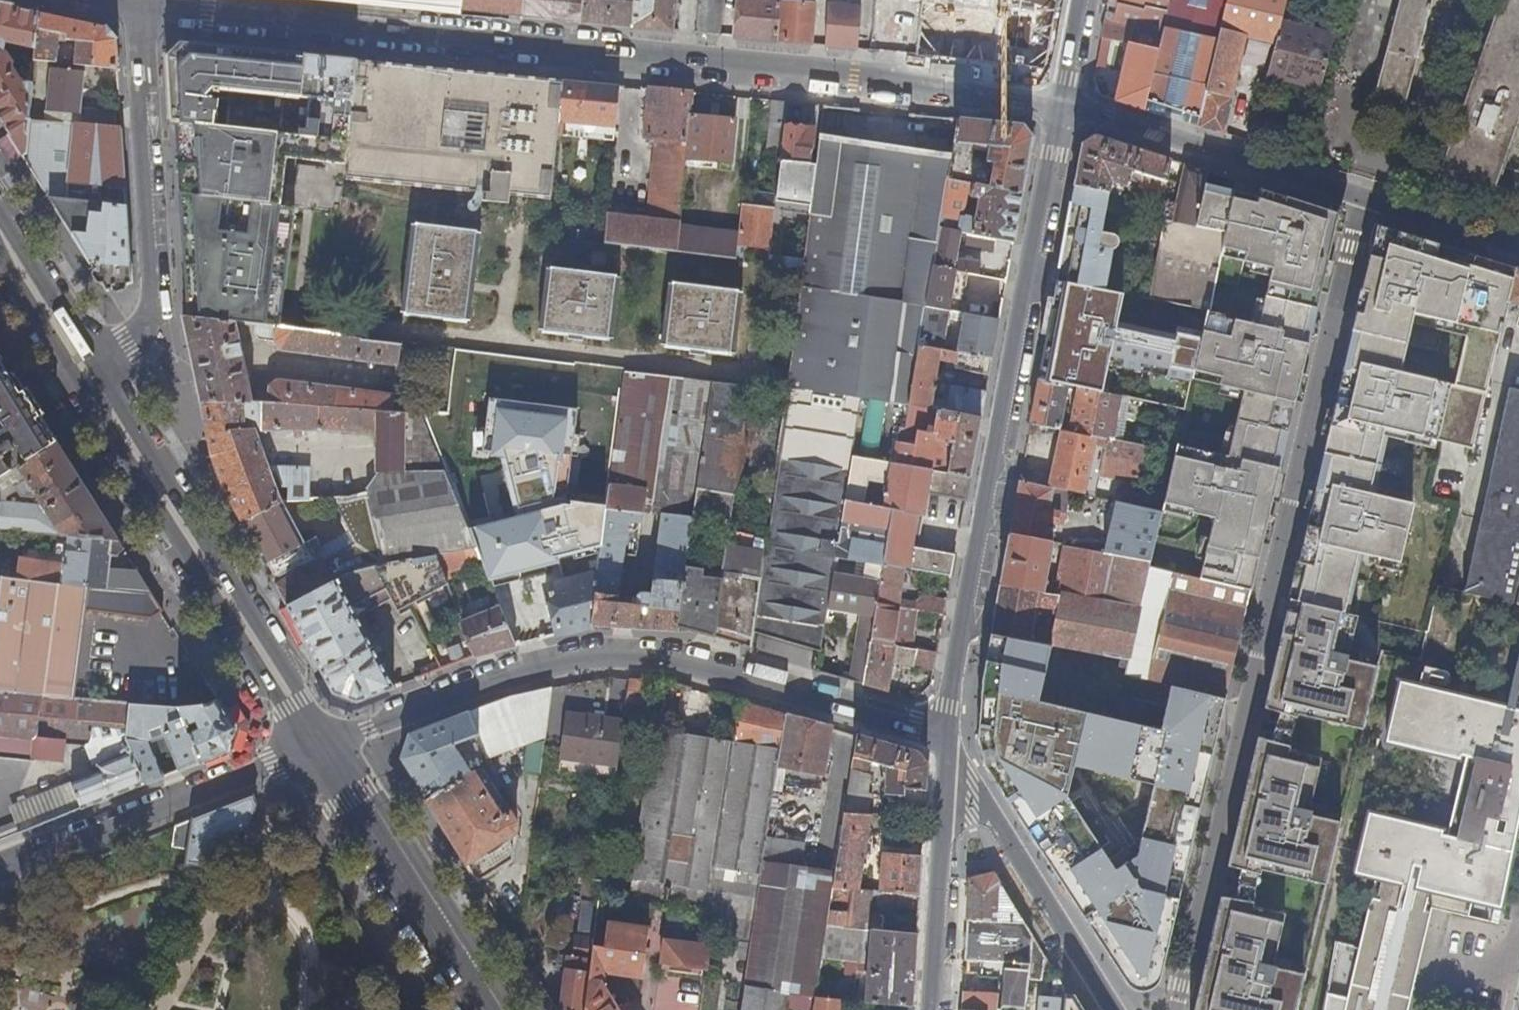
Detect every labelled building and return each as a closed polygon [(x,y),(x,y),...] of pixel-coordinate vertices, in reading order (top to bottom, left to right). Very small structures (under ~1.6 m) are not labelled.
[(463,11),(464,0),(360,0),(360,1),(463,11)] [(632,27),(634,0),(464,0),(463,11),(463,12),(507,17),(507,15),(632,27)] [(673,31),(676,0),(634,0),(632,27),(673,31)] [(721,36),(725,0),(701,0),(698,34),(721,36)] [(777,42),(781,1),(772,0),(739,0),(736,37),(777,42)] [(812,45),(817,4),(790,2),(790,0),(782,0),(781,1),(777,42),(812,45)] [(826,46),(859,50),(862,8),(843,6),(843,0),(828,0),(826,46)] [(1170,0),(1117,0),(1121,1),(1116,22),(1106,19),(1102,38),(1130,42),(1117,101),(1146,110),(1148,100),(1159,48),(1137,44),(1138,38),(1132,37),(1134,30),(1162,36),(1170,0)] [(1162,36),(1159,48),(1148,100),(1201,117),(1225,0),(1170,0),(1162,36)] [(1201,117),(1199,127),(1225,135),(1234,97),(1229,95),(1232,81),(1236,81),(1247,35),(1276,42),(1281,23),(1285,0),(1225,0),(1201,117)] [(1374,104),(1405,113),(1435,0),(1401,0),(1374,104)] [(1435,181),(1518,210),(1518,0),(1500,0),(1435,181)] [(41,13),(0,4),(0,41),(31,47),(29,54),(28,54),(22,73),(35,74),(37,60),(41,13)] [(108,27),(41,13),(37,60),(65,63),(66,56),(59,56),(62,32),(69,32),(69,40),(79,41),(78,63),(121,67),(119,38),(108,27)] [(931,53),(934,22),(918,20),(915,52),(931,53)] [(1336,37),(1281,23),(1276,42),(1268,71),(1301,80),(1301,84),(1322,90),(1336,37)] [(1159,48),(1162,36),(1134,30),(1132,37),(1138,38),(1137,44),(1159,48)] [(169,55),(173,120),(178,121),(217,125),(219,113),(216,109),(206,108),(208,96),(215,87),(234,89),(229,126),(284,133),(289,96),(313,99),(309,136),(335,139),(340,99),(354,100),(358,58),(341,57),(293,52),(183,42),(169,55)] [(25,155),(28,152),(31,119),(34,84),(25,83),(16,68),(17,64),(10,52),(7,52),(7,49),(0,48),(0,115),(25,155)] [(430,65),(358,58),(354,100),(350,139),(348,160),(346,175),(423,184),(430,65)] [(498,72),(430,65),(423,184),(485,191),(484,198),(487,199),(498,72)] [(81,124),(120,128),(118,110),(84,107),(88,72),(53,68),(48,110),(82,113),(81,124)] [(498,72),(487,199),(511,202),(512,193),(552,198),(560,115),(565,78),(498,72)] [(565,78),(560,115),(618,120),(621,84),(565,78)] [(608,214),(605,243),(677,251),(680,225),(687,159),(691,115),(694,91),(652,87),(647,136),(664,138),(663,144),(658,144),(650,219),(608,214)] [(783,153),(789,100),(775,99),(769,152),(783,153)] [(1199,127),(1201,117),(1148,100),(1146,110),(1199,127)] [(691,115),(687,159),(732,163),(736,119),(691,115)] [(1024,191),(1031,160),(1035,136),(1026,124),(998,121),(960,118),(953,157),(949,178),(1024,191)] [(28,152),(25,155),(52,198),(95,203),(107,205),(129,207),(125,128),(120,128),(81,124),(31,119),(28,152)] [(183,195),(253,203),(253,201),(282,204),(288,152),(348,160),(350,139),(335,139),(309,136),(284,133),(229,126),(217,125),(178,121),(183,195)] [(788,124),(784,161),(812,164),(816,127),(788,124)] [(1167,185),(1172,159),(1096,135),(1083,142),(1075,185),(1082,187),(1110,192),(1113,180),(1120,182),(1118,186),(1119,186),(1131,190),(1132,185),(1129,184),(1131,178),(1142,181),(1143,174),(1161,180),(1155,207),(1163,208),(1167,185)] [(949,178),(953,157),(822,138),(788,387),(889,401),(911,238),(938,242),(941,227),(943,215),(947,196),(949,178)] [(767,165),(781,166),(783,153),(769,152),(767,165)] [(1175,215),(1174,221),(1227,232),(1223,255),(1273,265),(1261,324),(1226,316),(1227,313),(1212,309),(1211,311),(1199,371),(1223,376),(1220,387),(1245,392),(1230,458),(1177,446),(1164,502),(1192,508),(1191,512),(1214,517),(1201,578),(1252,590),(1253,591),(1338,212),(1257,186),(1253,201),(1205,190),(1209,171),(1185,163),(1178,203),(1175,215)] [(1015,240),(1024,191),(949,178),(947,196),(967,200),(968,189),(973,189),(972,195),(981,197),(977,215),(968,214),(965,232),(1015,240)] [(1170,214),(1175,215),(1178,203),(1174,202),(1176,190),(1172,186),(1167,185),(1163,208),(1161,218),(1169,220),(1170,214)] [(1227,232),(1174,221),(1169,220),(1161,218),(1160,224),(1164,225),(1153,279),(1110,270),(1114,246),(1119,243),(1120,239),(1120,235),(1118,233),(1115,231),(1103,229),(1110,192),(1082,187),(1063,261),(1061,260),(1058,280),(1109,290),(1142,297),(1191,307),(1211,311),(1212,309),(1223,255),(1227,232)] [(183,195),(187,252),(253,248),(253,203),(183,195)] [(967,200),(947,196),(943,215),(963,219),(967,200)] [(95,203),(52,198),(77,238),(84,235),(91,236),(89,246),(84,248),(92,263),(132,266),(129,207),(107,205),(105,215),(94,214),(95,203)] [(253,248),(187,252),(191,317),(234,322),(255,325),(282,328),(283,315),(297,206),(282,204),(253,201),(253,203),(253,248)] [(740,232),(739,243),(772,246),(776,209),(742,205),(740,232)] [(963,219),(943,215),(941,227),(961,231),(963,219)] [(418,223),(406,312),(465,319),(477,231),(418,223)] [(1365,724),(1380,659),(1352,652),(1353,647),(1344,645),(1345,639),(1352,641),(1363,595),(1349,592),(1367,515),(1407,524),(1418,475),(1378,466),(1392,407),(1416,413),(1418,405),(1481,420),(1494,365),(1407,344),(1415,306),(1470,319),(1472,310),(1506,318),(1509,302),(1517,269),(1378,224),(1268,705),(1299,712),(1300,710),(1365,724)] [(680,225),(677,251),(737,259),(739,243),(740,232),(680,225)] [(941,227),(938,242),(934,265),(981,274),(983,262),(958,258),(962,231),(961,231),(941,227)] [(889,401),(889,402),(910,404),(920,344),(927,305),(934,265),(938,242),(911,238),(889,401)] [(133,282),(132,266),(92,263),(109,290),(133,282)] [(1000,319),(1008,279),(981,274),(934,265),(927,305),(950,309),(961,311),(1000,319)] [(552,267),(544,329),(610,337),(617,275),(552,267)] [(1518,304),(1518,269),(1517,269),(1509,302),(1518,304)] [(1102,327),(1109,290),(1058,280),(1051,317),(1102,327)] [(675,282),(667,344),(732,352),(740,290),(675,282)] [(1122,397),(1146,402),(1153,375),(1176,380),(1191,307),(1142,297),(1122,397)] [(927,305),(920,344),(942,349),(950,309),(927,305)] [(993,358),(1000,319),(961,311),(960,318),(964,319),(958,352),(993,358)] [(191,317),(185,316),(202,403),(254,405),(234,322),(191,317)] [(282,328),(255,325),(254,335),(259,340),(274,342),(282,351),(398,366),(399,355),(406,356),(408,344),(282,328)] [(920,344),(910,404),(931,408),(940,360),(957,363),(956,368),(990,374),(993,358),(958,352),(942,349),(920,344)] [(11,374),(0,356),(0,374),(11,374)] [(597,627),(676,632),(677,628),(686,568),(690,542),(714,381),(624,370),(611,487),(609,505),(604,552),(601,571),(601,575),(595,628),(597,627)] [(7,474),(59,443),(16,375),(11,374),(0,374),(0,418),(7,429),(0,433),(0,478),(7,474)] [(1060,428),(1068,386),(1039,380),(1031,422),(1060,428)] [(731,525),(750,387),(719,382),(714,381),(690,542),(706,544),(709,522),(731,525)] [(270,389),(269,406),(417,412),(418,396),(390,394),(375,392),(278,382),(270,389)] [(936,409),(939,410),(939,409),(982,417),(987,392),(952,385),(949,402),(944,401),(943,404),(937,403),(936,409)] [(1114,439),(1122,397),(1078,388),(1071,430),(1098,436),(1107,438),(1114,439)] [(1513,603),(1518,575),(1518,391),(1511,389),(1463,591),(1462,593),(1512,603),(1513,603)] [(862,399),(790,391),(782,446),(827,453),(853,457),(862,399)] [(582,406),(487,394),(480,450),(500,452),(519,517),(473,531),(478,548),(489,585),(604,552),(609,505),(555,498),(542,454),(575,458),(582,406)] [(254,405),(202,403),(213,456),(227,492),(243,522),(283,502),(285,501),(311,500),(312,469),(311,467),(269,467),(256,432),(291,431),(291,439),(351,441),(351,433),(379,434),(379,473),(380,473),(369,488),(371,494),(375,513),(380,537),(383,548),(386,565),(438,556),(478,548),(474,543),(473,531),(422,412),(417,412),(269,406),(254,405)] [(897,441),(893,463),(931,470),(938,437),(954,440),(948,473),(971,477),(982,417),(939,409),(939,410),(935,427),(929,426),(927,432),(917,430),(915,444),(897,441)] [(1056,488),(1085,494),(1098,436),(1071,430),(1061,428),(1050,486),(1056,488)] [(1129,478),(1138,480),(1146,446),(1114,439),(1107,438),(1102,458),(1132,465),(1129,478)] [(71,537),(121,541),(59,443),(7,474),(11,482),(25,474),(45,506),(0,503),(0,530),(71,537)] [(827,453),(782,446),(766,556),(763,579),(759,601),(803,609),(827,453)] [(853,457),(827,453),(803,609),(828,614),(829,609),(837,557),(846,501),(853,457)] [(893,463),(853,457),(846,501),(864,504),(869,481),(890,485),(885,508),(924,515),(928,491),(967,498),(971,477),(948,473),(931,470),(893,463)] [(1052,509),(1056,488),(1050,486),(1021,480),(1010,534),(1045,541),(1049,522),(1059,525),(1062,512),(1052,509)] [(864,504),(846,501),(837,557),(885,565),(906,568),(953,576),(957,553),(919,547),(924,515),(885,508),(864,504)] [(283,502),(243,522),(266,565),(307,545),(283,502)] [(1111,553),(1151,560),(1163,511),(1133,504),(1123,502),(1111,553)] [(1001,584),(1046,592),(1055,543),(1045,541),(1010,534),(1001,584)] [(121,541),(71,537),(68,567),(53,565),(52,581),(67,582),(66,585),(88,587),(153,593),(140,571),(110,568),(112,555),(120,555),(125,548),(121,541)] [(1222,697),(1227,698),(1252,590),(1201,578),(1150,566),(1151,560),(1111,553),(1065,545),(1056,594),(1046,592),(1001,584),(992,632),(1004,634),(1047,643),(1086,650),(1099,652),(1131,659),(1127,675),(1165,684),(1222,697)] [(349,547),(277,585),(289,606),(350,574),(386,565),(383,548),(352,556),(349,547)] [(481,560),(478,548),(438,556),(445,573),(481,560)] [(763,579),(754,578),(742,576),(745,559),(727,549),(724,574),(715,638),(753,648),(755,631),(759,601),(763,579)] [(358,702),(402,685),(398,678),(391,680),(367,635),(372,633),(369,627),(364,629),(358,617),(394,600),(400,611),(449,585),(444,574),(445,573),(438,556),(386,565),(350,574),(289,606),(334,693),(358,702)] [(763,579),(766,556),(757,560),(754,578),(763,579)] [(885,565),(837,557),(829,609),(877,616),(878,605),(885,565)] [(906,568),(885,565),(878,605),(911,609),(938,613),(946,614),(948,599),(923,595),(917,603),(901,600),(906,568)] [(715,638),(724,574),(686,568),(677,628),(715,638)] [(595,628),(601,575),(547,586),(560,636),(595,628)] [(40,696),(75,699),(78,678),(88,587),(66,585),(0,578),(0,693),(40,696)] [(798,644),(803,609),(759,601),(755,631),(798,644)] [(878,605),(877,616),(872,643),(894,646),(899,617),(909,618),(911,609),(878,605)] [(515,646),(506,622),(501,609),(465,622),(463,622),(477,657),(515,646)] [(828,614),(803,609),(798,644),(822,651),(828,614)] [(1004,634),(992,632),(985,634),(979,661),(972,708),(974,750),(982,773),(1017,826),(1121,988),(1139,996),(1151,992),(1155,983),(1222,697),(1165,684),(1156,731),(1146,786),(1132,858),(1112,870),(1062,800),(1069,766),(1078,714),(1031,703),(1047,643),(1004,634)] [(938,653),(941,639),(911,635),(904,637),(903,648),(938,653)] [(872,643),(866,684),(890,691),(894,666),(915,670),(916,667),(935,670),(938,653),(903,648),(894,646),(872,643)] [(647,707),(649,681),(631,679),(628,704),(647,707)] [(546,744),(553,688),(506,700),(411,735),(402,758),(429,800),(471,772),(485,769),(493,768),(489,759),(512,751),(528,747),(532,747),(546,744)] [(37,737),(40,696),(0,693),(0,735),(37,737)] [(75,699),(40,696),(37,737),(60,739),(117,743),(128,744),(127,740),(130,703),(75,699)] [(1429,899),(1446,903),(1445,907),(1499,920),(1516,837),(1509,835),(1511,827),(1515,828),(1517,818),(1518,818),(1518,813),(1518,713),(1455,698),(1454,703),(1424,698),(1420,699),(1418,700),(1416,703),(1412,721),(1420,722),(1414,744),(1468,757),(1449,837),(1370,818),(1362,853),(1385,859),(1362,954),(1360,954),(1361,948),(1338,943),(1326,1009),(1403,1009),(1429,899)] [(227,711),(221,701),(209,705),(188,708),(180,707),(184,718),(202,764),(231,752),(238,728),(237,727),(227,711)] [(711,935),(754,940),(765,863),(768,839),(776,791),(787,715),(741,702),(735,744),(662,733),(656,736),(632,896),(722,909),(724,896),(727,897),(723,920),(714,919),(711,935)] [(141,704),(130,703),(127,740),(128,744),(130,750),(151,742),(166,736),(174,733),(171,723),(184,718),(180,707),(141,704)] [(235,707),(227,711),(237,727),(246,722),(235,707)] [(620,764),(625,722),(568,714),(562,759),(585,762),(585,759),(620,764)] [(1156,731),(1078,714),(1069,766),(1146,786),(1156,731)] [(787,715),(776,791),(784,792),(788,768),(826,775),(833,728),(787,715)] [(202,764),(184,718),(171,723),(174,733),(166,736),(180,772),(202,764)] [(1294,741),(1262,733),(1231,864),(1264,872),(1265,868),(1327,883),(1343,817),(1315,810),(1316,806),(1306,804),(1308,797),(1315,799),(1326,753),(1293,746),(1294,741)] [(920,752),(858,735),(849,793),(869,795),(873,776),(869,776),(872,762),(889,766),(887,795),(906,796),(906,804),(927,805),(928,794),(930,766),(920,752)] [(60,739),(37,737),(35,760),(58,763),(60,739)] [(130,750),(144,786),(165,778),(151,742),(130,750)] [(62,787),(73,814),(144,786),(130,750),(128,744),(117,743),(121,756),(97,765),(100,771),(62,787)] [(524,774),(542,776),(545,749),(532,747),(528,747),(524,774)] [(426,802),(478,884),(514,861),(518,821),(485,769),(471,772),(429,800),(426,802)] [(869,795),(849,793),(847,813),(871,814),(874,795),(869,795)] [(258,805),(254,796),(195,819),(187,865),(190,865),(190,864),(208,867),(208,866),(245,852),(244,848),(238,834),(250,830),(258,805)] [(871,814),(847,813),(835,887),(869,890),(870,884),(863,884),(870,833),(869,832),(871,814)] [(768,839),(765,863),(805,869),(808,846),(768,839)] [(921,895),(924,857),(885,852),(882,885),(877,884),(876,891),(879,891),(921,895)] [(765,863),(754,940),(747,987),(816,997),(835,874),(805,869),(765,863)] [(970,879),(968,919),(1026,923),(995,873),(970,879)] [(601,902),(620,905),(622,885),(603,883),(601,902)] [(835,887),(829,926),(885,932),(886,916),(871,915),(873,897),(878,897),(879,891),(876,891),(869,890),(835,887)] [(1224,896),(1197,1009),(1296,1009),(1304,974),(1280,969),(1281,966),(1271,964),(1272,958),(1277,959),(1288,913),(1255,906),(1256,901),(1224,896)] [(600,904),(595,940),(586,1009),(633,1009),(629,1003),(620,1008),(605,986),(607,974),(637,978),(636,985),(643,986),(652,928),(620,923),(622,907),(600,904)] [(1026,923),(968,919),(965,959),(999,961),(1031,963),(1034,935),(1026,923)] [(829,926),(824,958),(857,961),(856,974),(870,976),(868,1002),(914,1006),(919,935),(885,932),(829,926)] [(1034,935),(1031,963),(1030,980),(1045,981),(1047,956),(1034,935)] [(595,940),(579,938),(576,958),(567,956),(561,1009),(586,1009),(595,940)] [(706,970),(710,946),(666,940),(662,964),(706,970)] [(999,961),(999,973),(1007,974),(1004,1009),(1027,1009),(1030,980),(1031,963),(999,961)] [(1066,987),(1059,976),(1054,977),(1052,996),(1040,995),(1039,1009),(1064,1009),(1065,999),(1066,987)] [(699,1009),(701,1009),(705,982),(677,978),(672,1005),(699,1009)] [(793,996),(744,992),(742,1009),(790,1009),(793,996)] [(963,993),(962,1009),(968,1009),(988,1009),(989,995),(963,993)] [(805,996),(803,1009),(816,1009),(817,997),(816,997),(805,996)] [(842,1000),(817,997),(816,1009),(841,1009),(842,1000)] [(1065,999),(1064,1009),(1080,1009),(1073,998),(1065,999)]
